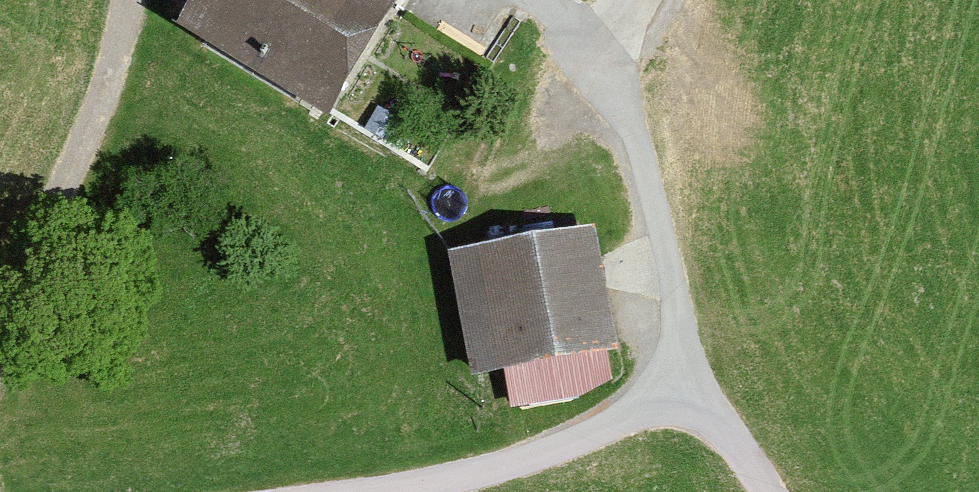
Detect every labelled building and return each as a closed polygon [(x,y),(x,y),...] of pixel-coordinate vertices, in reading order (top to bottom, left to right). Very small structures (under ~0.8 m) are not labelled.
[(174,26),(324,117),(396,0),(189,0),(174,26)] [(612,237),(441,260),(457,381),(629,358),(612,237)] [(508,378),(514,407),(618,390),(613,361),(508,378)]
